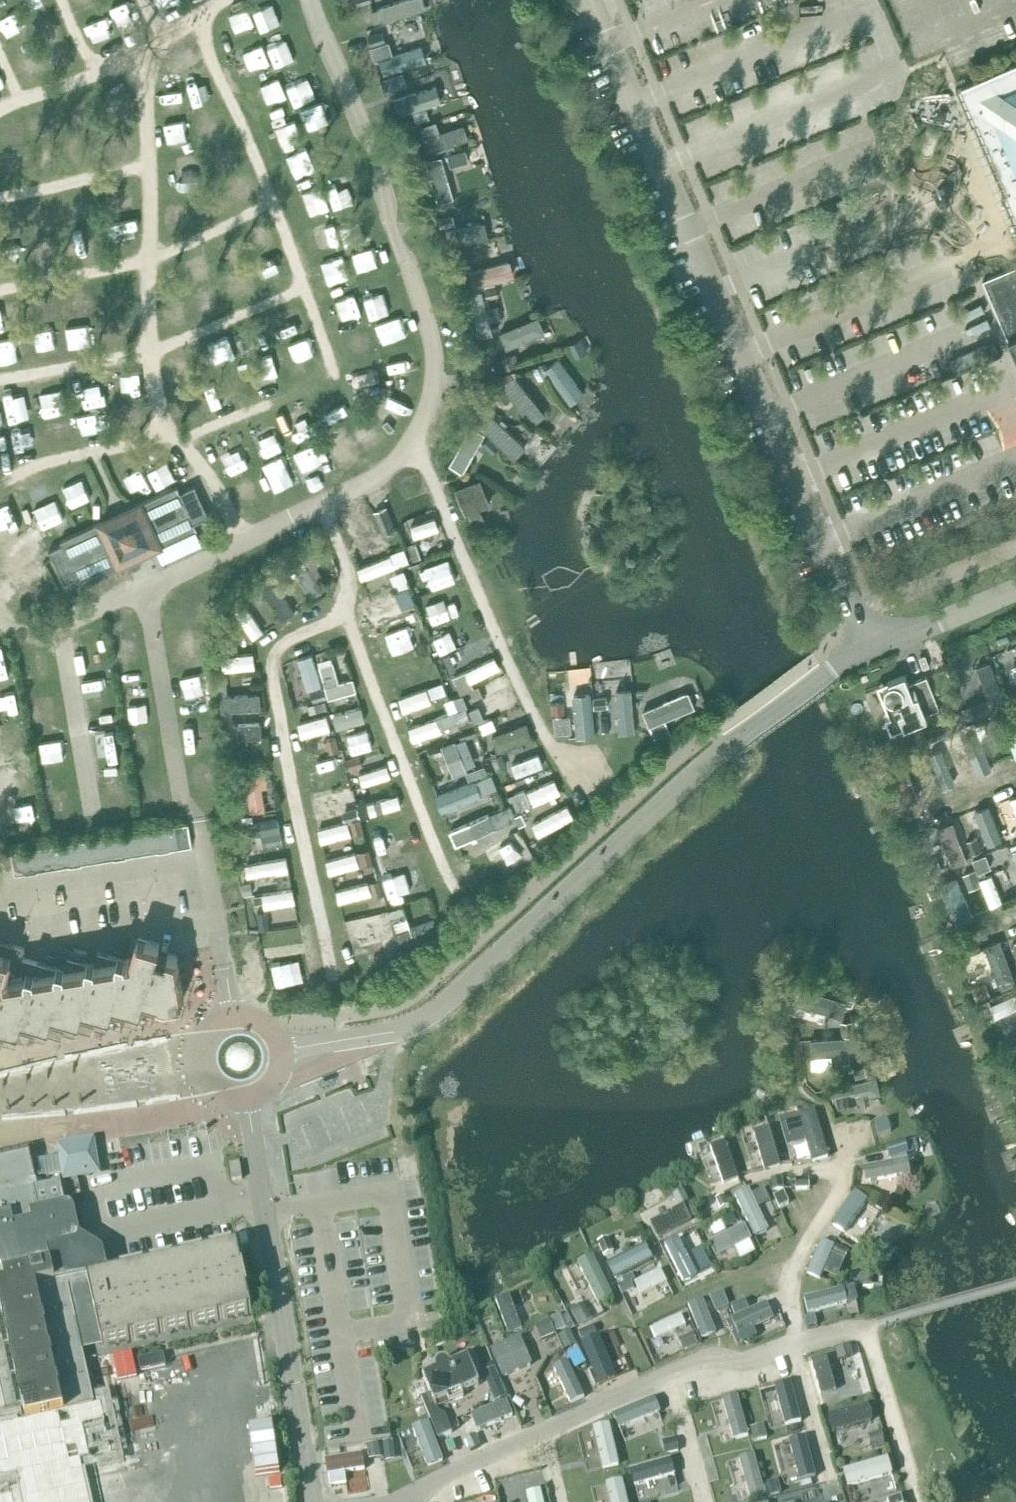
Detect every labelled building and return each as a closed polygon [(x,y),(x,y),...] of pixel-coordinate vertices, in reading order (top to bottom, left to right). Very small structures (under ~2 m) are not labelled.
[(378,13),(431,2),(431,0),(375,0),(378,13)] [(265,33),(243,42),(252,64),(274,54),(265,33)] [(427,36),(383,49),(387,65),(432,52),(427,36)] [(984,145),(1005,194),(1003,195),(1015,226),(1015,64),(957,89),(973,125),(975,124),(984,145)] [(260,78),(268,98),(289,91),(282,71),(260,78)] [(468,113),(445,122),(440,111),(421,119),(431,147),(475,131),(468,113)] [(446,148),(451,160),(474,151),(469,139),(446,148)] [(428,152),(441,195),(458,191),(445,147),(428,152)] [(322,241),(343,233),(336,214),(315,222),(322,241)] [(491,215),(458,214),(457,234),(490,235),(491,215)] [(995,275),(983,279),(1015,357),(1015,265),(995,275)] [(488,282),(471,286),(480,328),(498,324),(488,282)] [(340,290),(348,315),(369,308),(361,284),(340,290)] [(544,307),(503,322),(509,339),(550,324),(544,307)] [(549,359),(572,396),(587,387),(564,350),(549,359)] [(536,417),(550,406),(519,366),(505,376),(536,417)] [(518,450),(534,433),(493,395),(477,412),(518,450)] [(471,416),(450,456),(467,465),(488,425),(471,416)] [(488,511),(485,499),(494,496),(487,471),(459,479),(469,516),(488,511)] [(197,524),(212,517),(197,486),(183,493),(180,487),(136,507),(139,513),(124,520),(111,526),(108,520),(63,541),(66,547),(51,554),(66,585),(80,578),(83,584),(128,563),(125,557),(140,551),(154,544),(157,550),(200,530),(197,524)] [(352,515),(367,550),(380,544),(365,509),(352,515)] [(417,529),(444,524),(441,509),(414,515),(417,529)] [(409,542),(361,558),(365,570),(424,551),(420,537),(409,540),(409,542)] [(317,557),(330,551),(323,538),(295,553),(314,590),(330,581),(317,557)] [(436,584),(466,571),(459,555),(429,569),(436,584)] [(407,563),(394,567),(400,583),(365,596),(373,616),(421,599),(407,563)] [(288,585),(295,580),(285,565),(264,580),(286,612),(299,602),(288,585)] [(424,602),(431,618),(475,599),(468,583),(424,602)] [(255,631),(267,623),(248,593),(236,600),(255,631)] [(385,643),(427,628),(421,612),(379,627),(385,643)] [(1008,644),(1015,666),(1015,641),(1008,644)] [(257,643),(226,647),(228,664),(259,659),(257,643)] [(395,675),(400,674),(408,702),(448,690),(435,644),(390,657),(395,675)] [(309,683),(326,679),(317,645),(301,649),(309,683)] [(322,653),(332,690),(359,683),(349,645),(322,653)] [(499,648),(457,669),(464,683),(506,661),(499,648)] [(969,682),(972,682),(973,691),(1002,686),(996,655),(965,661),(969,682)] [(222,669),(224,702),(265,700),(265,684),(231,685),(230,669),(222,669)] [(885,718),(891,733),(928,718),(926,713),(939,708),(926,676),(908,683),(905,674),(877,685),(890,717),(885,718)] [(621,680),(622,724),(639,723),(637,679),(621,680)] [(661,733),(676,726),(669,711),(700,697),(692,681),(646,702),(661,733)] [(478,715),(522,696),(516,683),(472,702),(478,715)] [(474,712),(465,687),(449,692),(453,705),(412,719),(417,732),(474,712)] [(595,726),(594,688),(581,688),(582,726),(595,726)] [(335,705),(340,721),(370,713),(365,697),(335,705)] [(305,729),(334,723),(331,706),(301,713),(305,729)] [(1006,712),(1015,748),(1015,709),(1006,712)] [(530,712),(494,727),(501,744),(538,729),(530,712)] [(228,731),(266,730),(266,714),(227,715),(228,731)] [(964,723),(961,714),(952,718),(955,726),(964,723)] [(366,757),(363,746),(384,741),(380,726),(343,735),(346,749),(351,748),(354,760),(366,757)] [(483,754),(468,726),(445,738),(460,766),(483,754)] [(991,760),(989,734),(973,735),(975,761),(991,760)] [(943,742),(931,747),(945,778),(957,773),(943,742)] [(517,771),(548,758),(542,744),(512,757),(517,771)] [(310,764),(346,760),(345,746),(309,750),(310,764)] [(366,780),(396,769),(390,755),(360,765),(366,780)] [(471,764),(474,771),(439,787),(446,804),(500,780),(489,755),(471,764)] [(908,793),(922,785),(907,759),(894,767),(908,793)] [(272,802),(270,764),(237,765),(238,777),(251,776),(252,803),(272,802)] [(522,805),(565,785),(558,770),(515,790),(522,805)] [(315,785),(316,804),(355,801),(353,783),(315,785)] [(350,813),(321,819),(325,833),(364,825),(361,810),(405,800),(402,788),(347,800),(350,813)] [(454,821),(460,836),(521,810),(515,795),(454,821)] [(534,815),(541,829),(579,810),(572,796),(534,815)] [(237,849),(289,839),(282,805),(245,813),(248,827),(233,830),(237,849)] [(406,807),(382,814),(388,836),(412,829),(406,807)] [(188,823),(177,824),(181,847),(192,845),(188,823)] [(506,852),(514,866),(538,851),(521,823),(474,851),(483,866),(506,852)] [(171,849),(181,847),(177,824),(167,826),(171,850),(171,849)] [(160,851),(171,850),(167,826),(156,828),(160,851)] [(158,852),(160,851),(156,828),(145,830),(148,852),(158,851),(158,852)] [(137,854),(148,852),(145,830),(134,832),(137,854)] [(126,857),(127,857),(127,856),(137,854),(134,832),(123,833),(126,857)] [(115,859),(126,857),(123,833),(112,835),(115,859)] [(114,859),(115,859),(112,835),(101,837),(104,859),(114,858),(114,859)] [(101,837),(90,839),(93,861),(104,859),(101,837)] [(82,864),(82,863),(93,861),(90,839),(79,841),(82,864)] [(71,866),(82,864),(79,841),(68,842),(71,866)] [(70,866),(71,866),(68,842),(56,844),(60,867),(69,865),(70,866)] [(49,868),(60,867),(56,844),(45,846),(49,868)] [(38,870),(49,868),(45,846),(34,848),(38,871),(38,870)] [(27,873),(38,871),(34,848),(23,850),(27,873)] [(15,874),(25,872),(25,873),(27,873),(23,850),(11,851),(15,874)] [(275,868),(275,877),(293,876),(292,850),(250,852),(251,869),(275,868)] [(993,898),(1005,893),(994,865),(982,870),(993,898)] [(343,895),(381,885),(378,871),(339,881),(343,895)] [(413,920),(407,895),(432,889),(428,873),(398,880),(402,898),(347,910),(351,926),(396,916),(398,924),(413,920)] [(297,880),(265,882),(266,899),(298,897),(297,880)] [(974,880),(963,885),(970,901),(980,896),(974,880)] [(260,905),(265,923),(275,920),(269,902),(260,905)] [(275,949),(271,949),(274,966),(310,959),(302,914),(270,920),(275,949)] [(997,971),(1013,967),(1005,930),(989,934),(997,971)] [(12,1028),(13,1029),(14,1029),(15,1029),(16,1028),(18,1028),(19,1027),(20,1026),(20,1025),(22,1017),(42,1023),(43,1024),(44,1024),(46,1024),(47,1023),(48,1023),(49,1022),(50,1021),(51,1019),(51,1018),(53,1012),(72,1018),(74,1019),(76,1019),(78,1018),(79,1018),(80,1017),(80,1016),(81,1014),(81,1013),(83,1007),(104,1014),(105,1014),(107,1014),(108,1013),(109,1013),(110,1012),(111,1011),(111,1010),(112,1009),(113,1002),(133,1008),(134,1009),(136,1009),(138,1009),(139,1008),(140,1007),(141,1006),(142,1005),(142,1004),(144,997),(166,1004),(177,1002),(178,1002),(180,1001),(182,1001),(183,1000),(183,999),(184,997),(184,996),(184,995),(177,955),(168,952),(166,958),(156,956),(160,943),(137,936),(131,957),(124,958),(98,951),(94,964),(67,956),(64,968),(37,961),(33,973),(18,969),(25,947),(0,940),(0,1025),(12,1028)] [(805,981),(800,1009),(827,1014),(829,1005),(847,1009),(851,990),(805,981)] [(1015,1003),(1015,985),(991,995),(998,1010),(1015,1003)] [(835,1044),(865,1043),(865,1027),(814,1029),(815,1059),(835,1058),(835,1044)] [(833,1081),(838,1098),(885,1083),(880,1066),(833,1081)] [(818,1101),(801,1106),(818,1153),(834,1147),(818,1101)] [(770,1162),(786,1157),(772,1119),(756,1125),(770,1162)] [(892,1137),(893,1155),(868,1156),(869,1172),(914,1170),(912,1136),(892,1137)] [(89,1173),(96,1172),(91,1142),(61,1147),(67,1177),(71,1176),(72,1179),(90,1176),(89,1173)] [(4,1320),(25,1418),(94,1402),(69,1287),(88,1282),(102,1346),(252,1313),(237,1246),(107,1275),(102,1252),(98,1249),(102,1244),(91,1237),(87,1243),(80,1238),(74,1210),(71,1206),(67,1205),(64,1206),(59,1182),(37,1187),(29,1152),(0,1158),(0,1320),(4,1320)] [(232,1180),(242,1178),(240,1162),(230,1164),(232,1180)] [(739,1186),(755,1230),(770,1224),(755,1180),(739,1186)] [(856,1183),(838,1219),(856,1229),(874,1192),(856,1183)] [(686,1188),(646,1203),(656,1230),(696,1215),(686,1188)] [(719,1231),(730,1224),(725,1214),(713,1220),(719,1231)] [(720,1250),(739,1242),(743,1252),(760,1245),(748,1218),(713,1234),(720,1250)] [(698,1221),(667,1237),(673,1249),(691,1240),(698,1253),(706,1268),(719,1262),(698,1221)] [(825,1272),(828,1265),(841,1271),(852,1245),(825,1233),(811,1266),(825,1272)] [(618,1272),(658,1253),(650,1237),(610,1256),(618,1272)] [(580,1255),(601,1296),(617,1288),(596,1247),(580,1255)] [(814,1303),(828,1299),(830,1309),(853,1303),(847,1281),(811,1291),(814,1303)] [(692,1297),(700,1318),(735,1304),(726,1283),(692,1297)] [(498,1292),(511,1327),(527,1321),(513,1286),(498,1292)] [(648,1346),(669,1336),(646,1290),(626,1300),(648,1346)] [(758,1319),(778,1314),(773,1296),(735,1306),(742,1335),(761,1330),(758,1319)] [(576,1304),(583,1317),(592,1312),(585,1299),(576,1304)] [(545,1332),(560,1324),(553,1310),(538,1318),(545,1332)] [(598,1317),(579,1325),(602,1379),(620,1371),(598,1317)] [(494,1340),(505,1369),(536,1356),(525,1328),(494,1340)] [(832,1349),(815,1353),(823,1385),(840,1381),(832,1349)] [(436,1371),(422,1376),(430,1394),(421,1398),(438,1439),(452,1433),(445,1415),(444,1415),(438,1412),(436,1408),(463,1396),(462,1392),(479,1385),(474,1372),(478,1370),(470,1352),(452,1359),(454,1363),(450,1365),(450,1363),(449,1362),(448,1361),(446,1360),(444,1360),(443,1360),(441,1360),(440,1361),(438,1361),(437,1363),(436,1364),(436,1365),(435,1366),(435,1368),(435,1370),(436,1371)] [(575,1400),(589,1393),(576,1367),(562,1374),(575,1400)] [(498,1382),(493,1370),(483,1374),(488,1386),(498,1382)] [(781,1376),(787,1417),(803,1414),(797,1373),(781,1376)] [(828,1398),(865,1385),(864,1382),(844,1389),(841,1382),(824,1387),(828,1398)] [(741,1387),(725,1392),(738,1432),(753,1427),(741,1387)] [(658,1388),(616,1405),(622,1420),(664,1404),(658,1388)] [(884,1426),(874,1394),(831,1408),(841,1440),(884,1426)] [(0,1423),(0,1477),(7,1475),(9,1484),(19,1482),(22,1497),(12,1499),(13,1501),(90,1501),(80,1459),(112,1452),(109,1437),(119,1435),(114,1415),(105,1418),(101,1401),(94,1402),(25,1418),(0,1423)] [(481,1428),(513,1415),(509,1404),(476,1416),(481,1428)] [(596,1420),(606,1462),(624,1457),(613,1415),(596,1420)] [(808,1428),(791,1433),(805,1474),(821,1468),(808,1428)] [(333,1478),(351,1476),(349,1464),(369,1462),(367,1446),(330,1449),(333,1478)] [(708,1446),(691,1450),(701,1486),(718,1480),(708,1446)] [(752,1490),(767,1487),(760,1447),(733,1452),(737,1475),(749,1473),(752,1490)] [(846,1461),(850,1480),(897,1467),(892,1449),(846,1461)] [(675,1451),(633,1462),(642,1494),(683,1483),(675,1451)] [(767,1477),(771,1488),(784,1483),(780,1472),(767,1477)] [(605,1501),(633,1501),(628,1473),(601,1477),(605,1501)] [(545,1481),(529,1485),(533,1501),(550,1501),(545,1481)] [(512,1499),(512,1487),(480,1487),(480,1499),(512,1499)]
